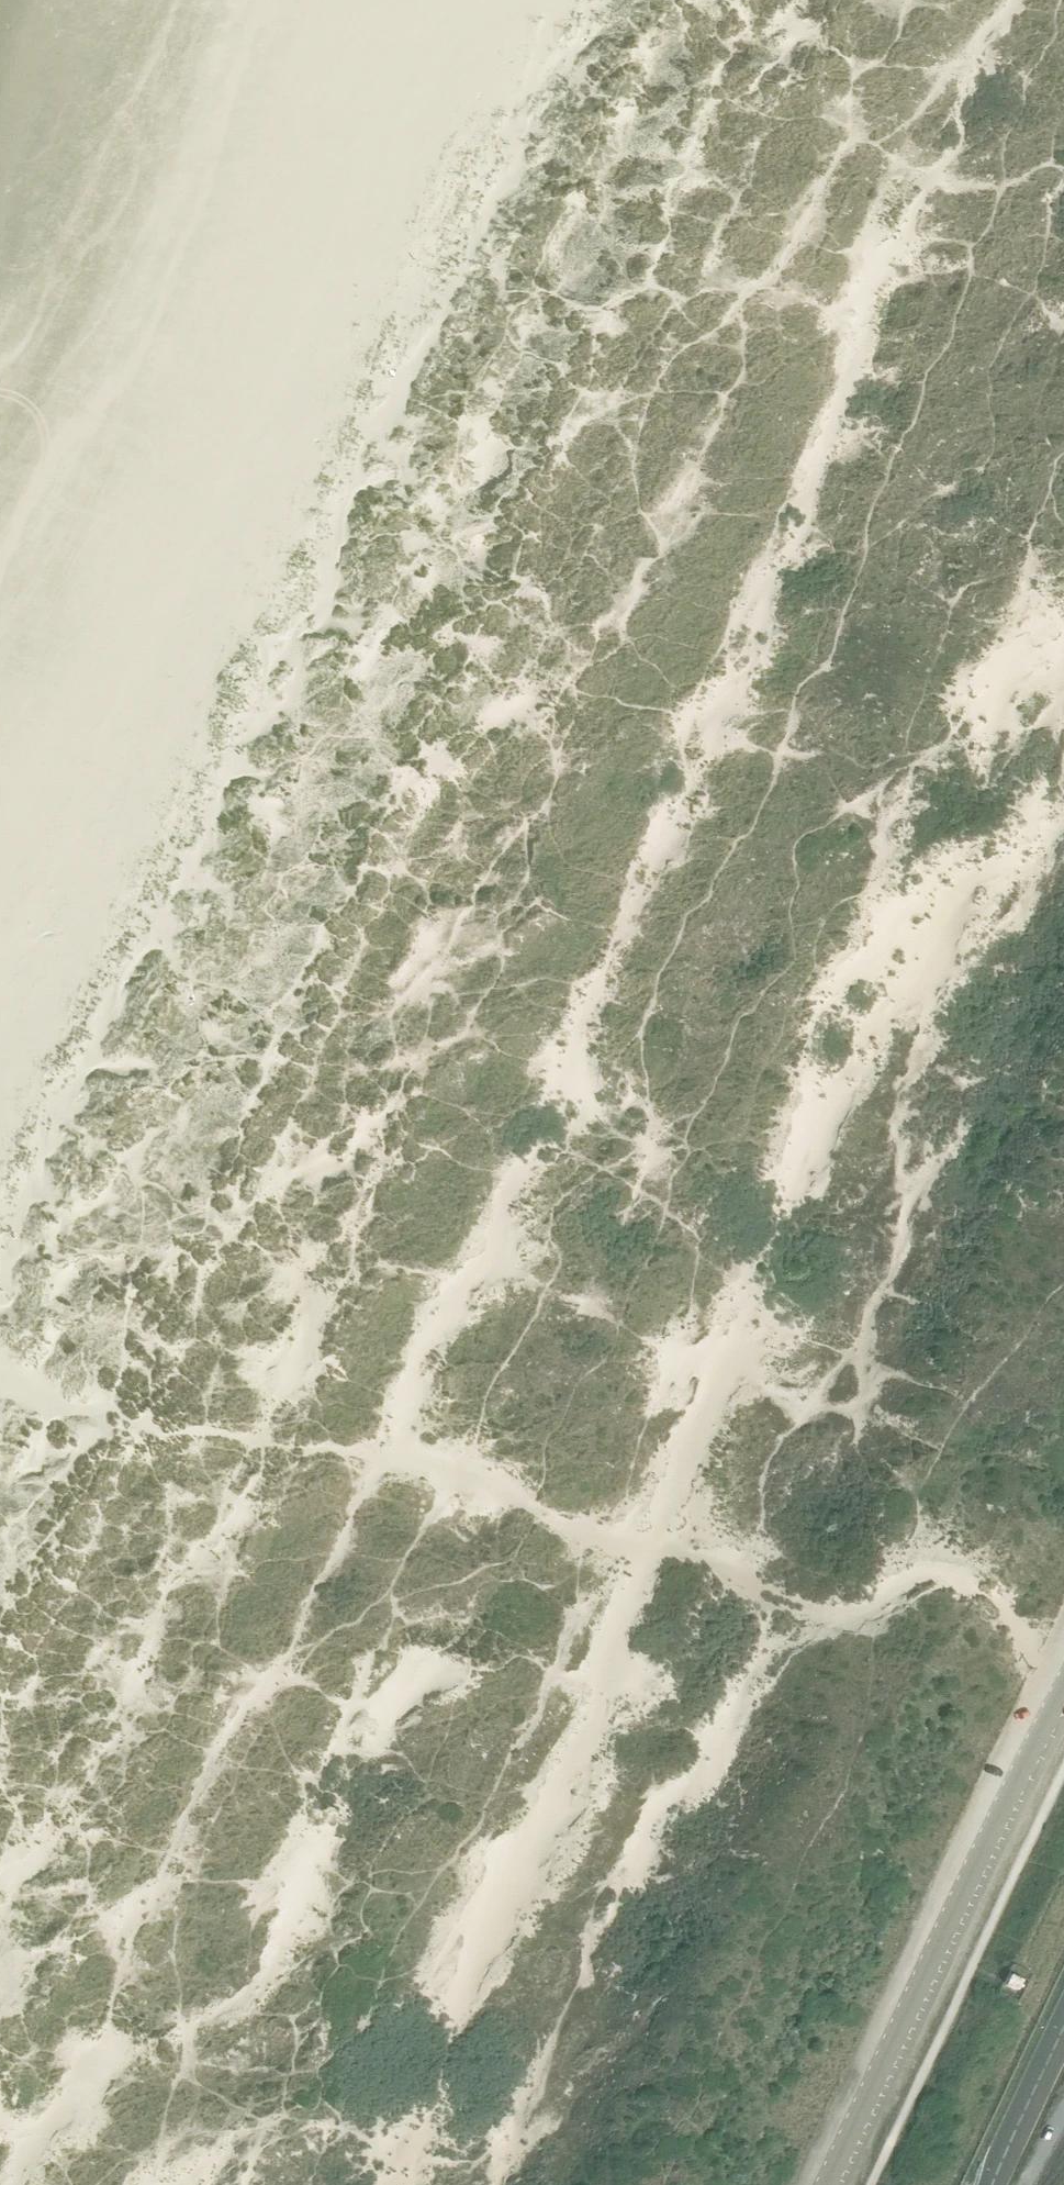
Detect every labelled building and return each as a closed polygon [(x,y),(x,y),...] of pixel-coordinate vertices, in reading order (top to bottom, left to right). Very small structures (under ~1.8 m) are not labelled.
[(1006,1973),(1000,1986),(1014,1992),(1020,1979),(1006,1973)]
